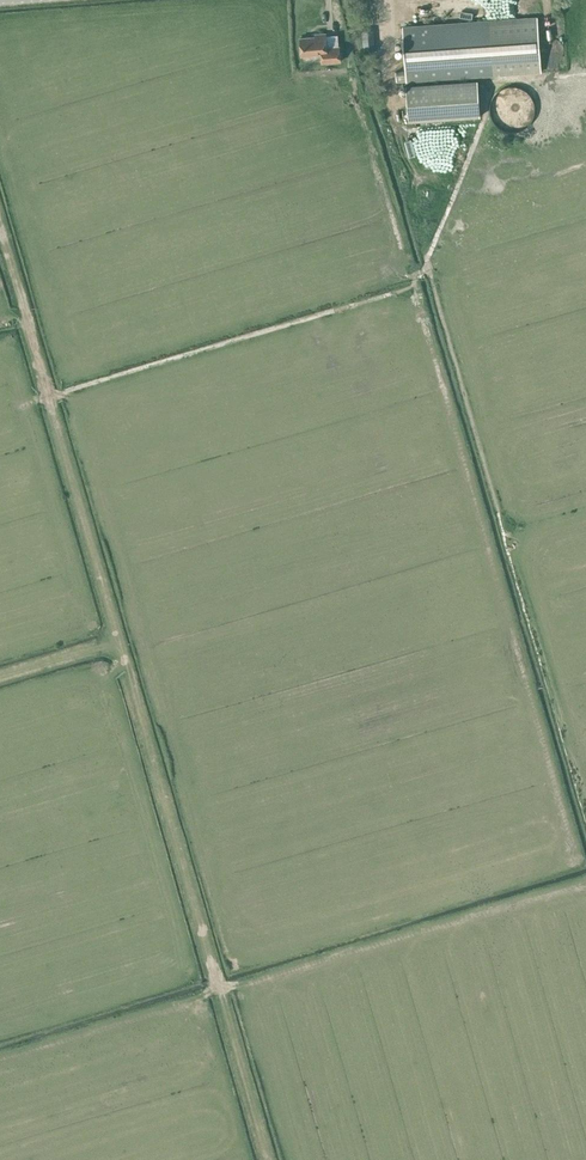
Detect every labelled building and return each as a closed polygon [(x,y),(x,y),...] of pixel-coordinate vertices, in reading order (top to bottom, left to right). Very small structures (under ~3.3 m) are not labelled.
[(406,81),(541,71),(538,18),(403,27),(406,81)] [(340,60),(339,46),(327,47),(326,33),(315,33),(316,36),(300,37),(301,55),(322,53),(322,62),(340,60)] [(406,84),(405,69),(396,70),(397,85),(406,84)] [(406,85),(409,121),(481,116),(478,80),(406,85)]
